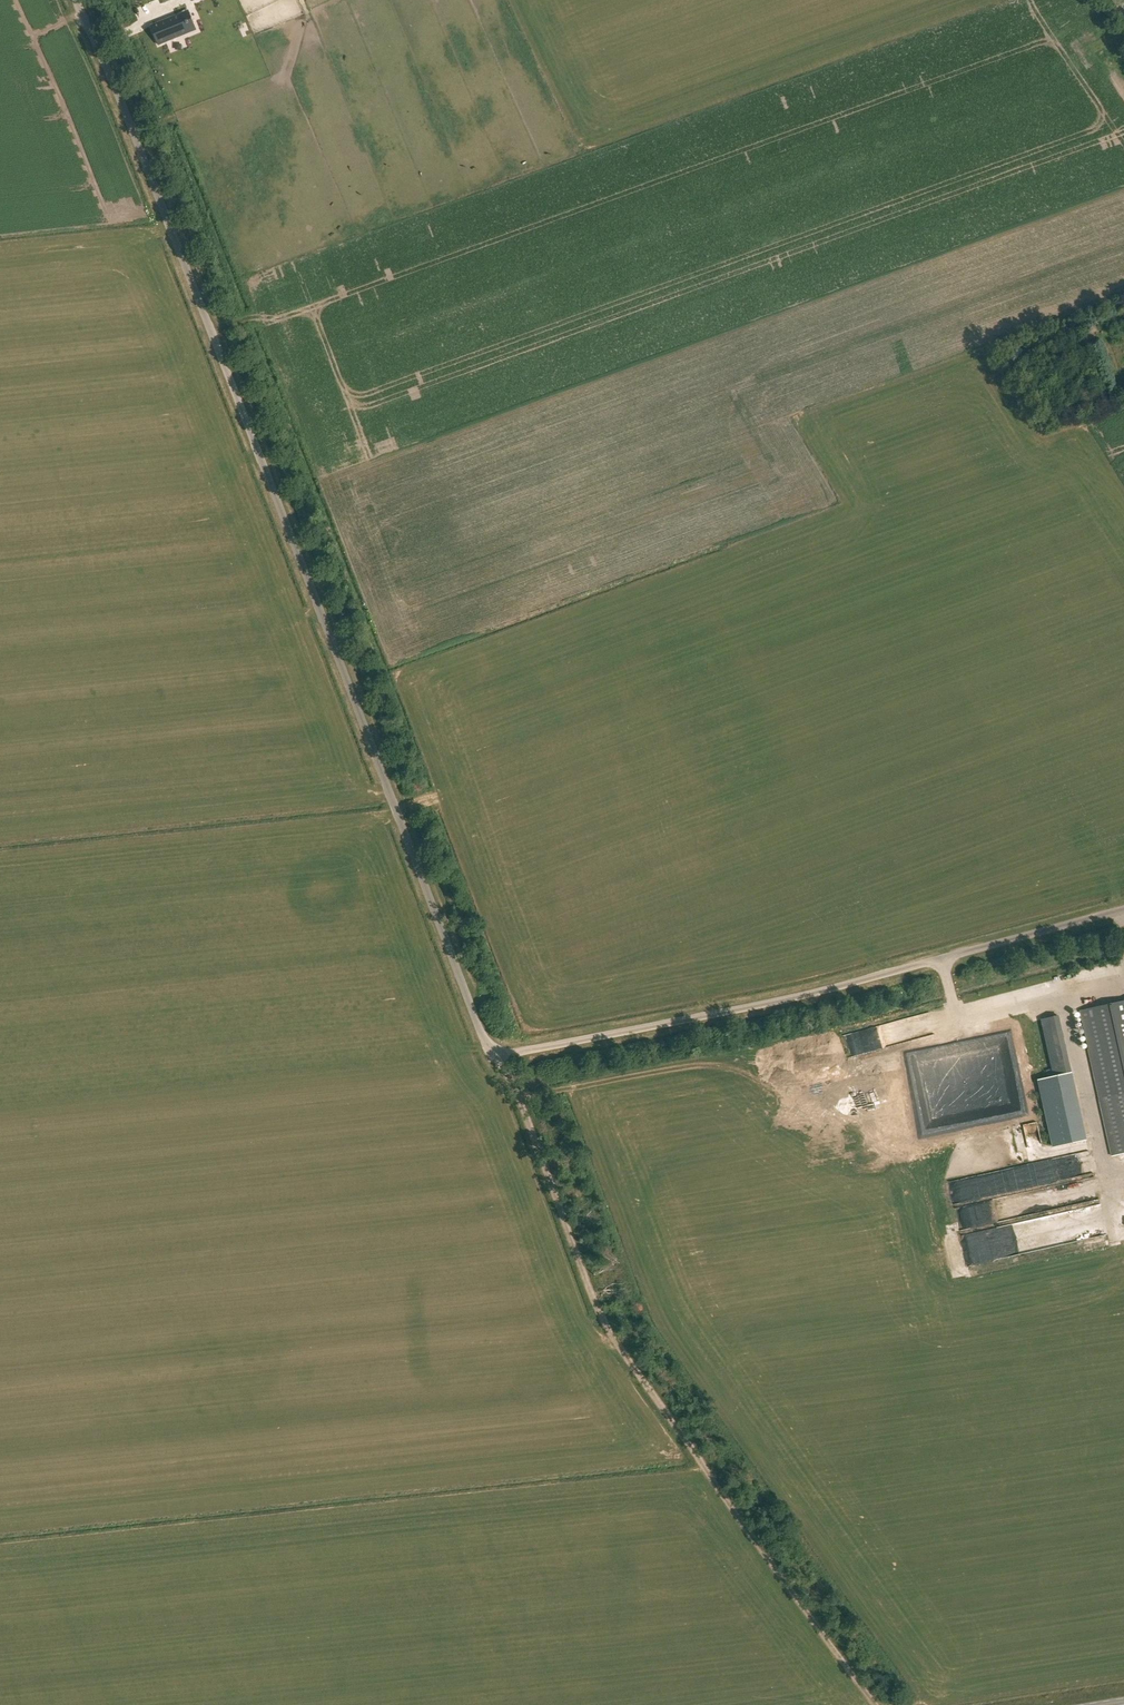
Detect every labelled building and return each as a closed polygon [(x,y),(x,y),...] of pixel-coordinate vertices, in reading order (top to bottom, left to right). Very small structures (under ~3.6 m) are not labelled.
[(184,13),(151,26),(158,45),(191,32),(184,13)] [(1080,1011),(1113,1156),(1123,1153),(1123,1001),(1080,1011)] [(1053,1077),(1038,1080),(1053,1146),(1086,1139),(1059,1015),(1040,1019),(1053,1077)] [(1020,1126),(1012,1128),(1016,1145),(1024,1143),(1025,1143),(1021,1126),(1020,1126)]
